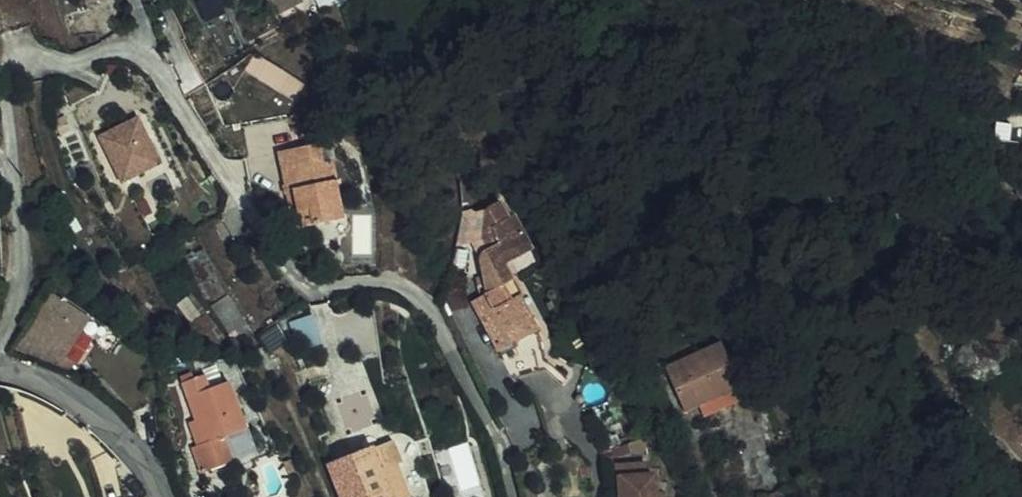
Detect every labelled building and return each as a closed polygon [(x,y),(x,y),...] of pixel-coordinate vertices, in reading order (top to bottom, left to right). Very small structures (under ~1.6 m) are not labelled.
[(226,9),(221,0),(204,0),(199,3),(207,18),(226,9)] [(299,0),(271,0),(280,19),(303,7),(299,0)] [(247,74),(298,94),(305,76),(254,56),(247,74)] [(152,162),(138,134),(130,117),(93,139),(116,181),(136,171),(152,162)] [(147,129),(138,134),(152,162),(136,171),(142,182),(166,168),(147,129)] [(318,160),(314,139),(276,147),(282,181),(290,180),(299,223),(339,216),(328,158),(318,160)] [(530,321),(525,313),(513,290),(516,288),(500,257),(529,244),(513,210),(506,213),(497,195),(480,204),(470,233),(473,234),(474,244),(465,245),(483,282),(480,284),(487,298),(476,304),(472,306),(504,370),(539,360),(530,321)] [(16,347),(51,356),(61,361),(91,319),(55,293),(16,347)] [(302,345),(323,341),(316,313),(295,318),(302,345)] [(666,361),(668,365),(687,405),(744,379),(736,362),(723,335),(666,361)] [(191,429),(201,455),(224,445),(218,429),(226,426),(223,417),(244,409),(224,363),(184,379),(194,402),(188,405),(196,427),(191,429)] [(218,429),(224,445),(232,442),(226,426),(218,429)] [(368,447),(326,463),(334,483),(347,478),(355,496),(406,496),(392,463),(383,441),(368,447)] [(656,494),(649,495),(647,474),(637,475),(636,460),(613,462),(616,496),(656,496),(656,494)] [(567,481),(581,481),(582,470),(568,469),(567,481)]
